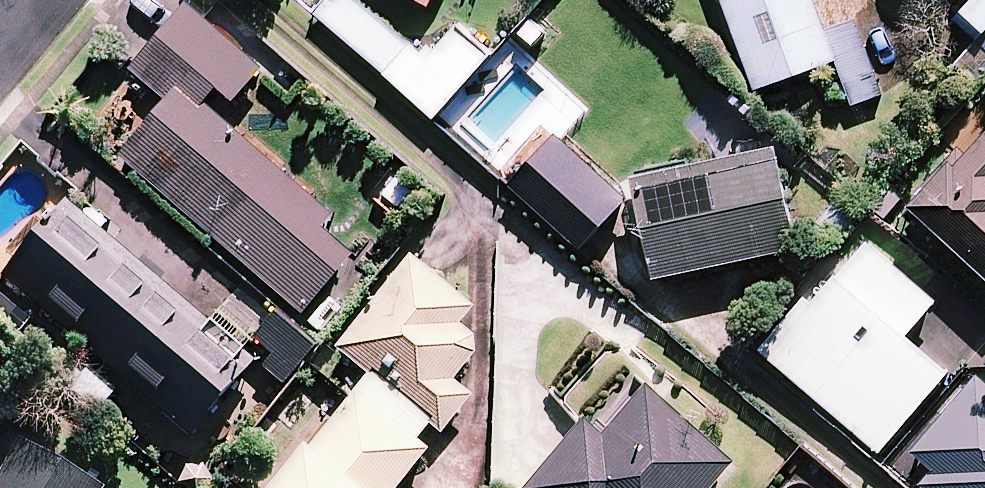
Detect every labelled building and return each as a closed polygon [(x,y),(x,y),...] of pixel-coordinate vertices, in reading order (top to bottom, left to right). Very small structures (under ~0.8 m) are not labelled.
[(353,0),(329,0),(316,15),(435,121),(494,55),(460,26),(426,64),(353,0)] [(429,10),(434,0),(411,0),(429,10)] [(835,63),(853,112),(884,101),(855,24),(824,35),(811,0),(722,0),(757,93),(835,63)] [(984,74),(984,0),(971,0),(953,21),(975,40),(949,71),(972,90),(984,74)] [(264,73),(190,8),(135,72),(174,106),(139,146),(145,151),(129,170),(301,320),(348,265),(317,237),(334,218),(204,106),(218,90),(235,105),(264,73)] [(912,212),(984,280),(984,134),(912,212)] [(625,209),(557,142),(514,186),(581,253),(625,209)] [(798,253),(778,154),(636,183),(656,282),(798,253)] [(254,368),(68,208),(6,281),(192,440),(254,368)] [(409,264),(336,354),(368,380),(279,487),(399,487),(425,457),(412,446),(427,428),(440,439),(469,402),(450,387),(479,351),(456,332),(470,314),(409,264)] [(263,358),(254,368),(279,390),(317,346),(275,310),(246,344),(263,358)] [(630,389),(600,423),(612,433),(597,450),(580,435),(533,487),(715,487),(728,474),(630,389)] [(21,446),(0,481),(0,487),(93,487),(21,446)]
